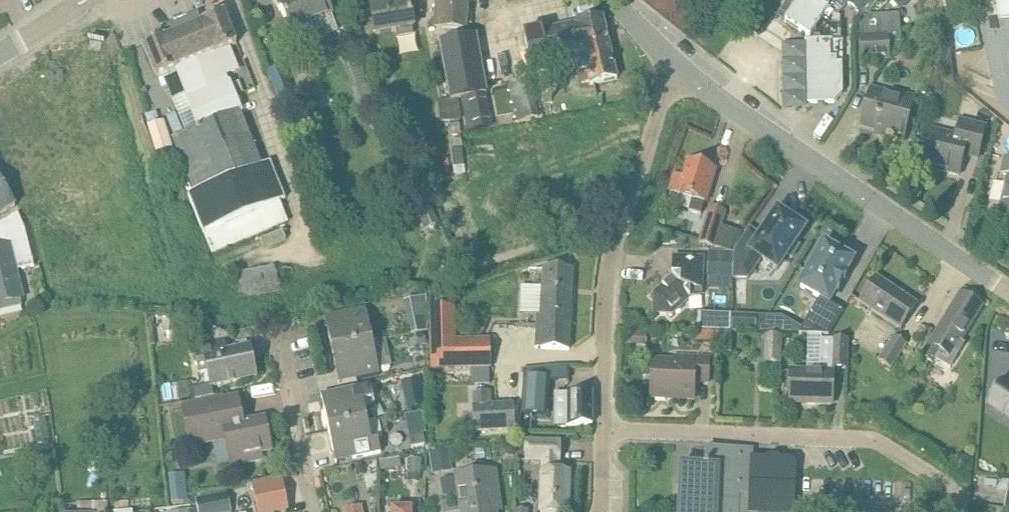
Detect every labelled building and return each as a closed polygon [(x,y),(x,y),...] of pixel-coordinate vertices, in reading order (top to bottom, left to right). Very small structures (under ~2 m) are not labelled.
[(280,1),(287,20),(291,30),(293,30),(297,40),(322,30),(324,36),(338,31),(328,4),(326,0),(283,0),(280,1)] [(375,29),(376,35),(396,31),(398,38),(414,35),(412,29),(414,28),(412,14),(417,13),(417,0),(398,0),(397,5),(371,10),(375,29)] [(751,10),(770,8),(769,0),(750,0),(751,10)] [(779,16),(786,21),(785,22),(810,39),(810,41),(805,41),(805,42),(807,42),(808,103),(834,103),(843,94),(842,74),(841,24),(841,16),(837,15),(828,10),(823,6),(813,0),(789,0),(779,16)] [(845,3),(858,15),(872,0),(848,0),(845,3)] [(912,0),(891,0),(902,10),(912,0)] [(1000,2),(997,5),(998,16),(1001,18),(1008,18),(1008,1),(1000,2)] [(441,4),(440,29),(466,32),(468,6),(441,4)] [(758,11),(746,28),(760,37),(772,21),(758,11)] [(224,12),(202,21),(203,23),(222,76),(223,76),(236,71),(228,48),(237,45),(232,31),(224,12)] [(899,14),(866,16),(862,24),(863,36),(860,36),(861,60),(891,58),(890,44),(900,43),(899,14)] [(602,18),(569,25),(574,44),(585,42),(588,50),(609,45),(602,18)] [(203,23),(166,38),(185,91),(184,91),(187,100),(186,100),(198,130),(173,140),(194,193),(188,196),(211,254),(288,223),(279,202),(286,199),(271,162),(262,166),(239,114),(240,113),(229,85),(227,85),(223,76),(222,76),(203,23)] [(569,25),(524,36),(533,74),(551,70),(549,63),(575,57),(579,74),(587,72),(590,86),(617,79),(609,45),(588,50),(585,42),(574,44),(569,25)] [(477,36),(437,45),(449,101),(457,100),(486,96),(488,95),(487,92),(477,36)] [(156,78),(162,75),(171,97),(184,91),(185,91),(166,38),(165,37),(143,45),(156,78)] [(268,73),(280,103),(295,97),(283,67),(268,73)] [(515,118),(492,123),(496,140),(519,135),(516,124),(539,120),(530,80),(508,87),(515,118)] [(862,125),(885,131),(883,137),(903,142),(908,123),(915,97),(900,93),(898,102),(869,95),(862,125)] [(457,100),(449,101),(439,102),(440,123),(460,122),(457,102),(457,100)] [(917,165),(948,173),(949,170),(960,172),(965,151),(979,154),(986,126),(959,120),(955,140),(925,133),(922,146),(917,165)] [(147,126),(156,155),(173,149),(163,121),(147,126)] [(449,125),(451,149),(463,148),(460,124),(449,125)] [(1001,176),(1007,177),(1002,199),(997,219),(1008,222),(1008,160),(1005,159),(1001,176)] [(670,193),(692,199),(689,212),(701,215),(714,170),(689,162),(683,181),(674,179),(670,193)] [(15,207),(0,182),(0,216),(15,207)] [(431,205),(416,211),(425,230),(439,224),(431,205)] [(698,243),(713,247),(730,252),(743,233),(719,225),(723,212),(708,208),(698,243)] [(761,237),(749,230),(734,253),(739,280),(750,277),(763,257),(780,267),(786,257),(791,259),(797,249),(793,247),(801,233),(793,228),(795,225),(783,217),(781,221),(774,217),(761,237)] [(21,307),(19,299),(22,298),(16,272),(29,269),(29,267),(34,266),(25,232),(12,235),(13,240),(9,241),(10,247),(1,249),(0,249),(0,312),(21,307)] [(799,335),(829,336),(843,311),(829,303),(838,288),(839,289),(846,277),(844,276),(853,262),(847,259),(849,255),(832,245),(829,249),(824,246),(801,288),(820,298),(799,335)] [(708,252),(707,278),(732,279),(733,279),(734,253),(708,252)] [(655,295),(654,313),(672,314),(690,298),(690,289),(701,289),(703,259),(673,258),(672,278),(655,295)] [(275,265),(233,275),(238,301),(281,292),(275,265)] [(537,328),(536,348),(569,350),(573,270),(543,269),(543,286),(539,286),(537,328)] [(707,278),(707,288),(732,289),(732,279),(707,278)] [(877,278),(866,294),(861,302),(900,329),(905,321),(916,305),(877,278)] [(923,356),(933,362),(935,359),(950,368),(965,344),(961,341),(982,307),(961,294),(951,311),(923,356)] [(405,301),(411,334),(428,331),(427,297),(405,301)] [(332,352),(373,343),(366,310),(345,315),(325,319),(332,352)] [(733,315),(732,332),(757,333),(767,316),(733,315)] [(430,320),(430,331),(432,370),(468,369),(468,340),(456,340),(456,319),(430,320)] [(196,343),(209,340),(206,328),(203,329),(201,320),(193,322),(195,330),(193,331),(196,343)] [(629,330),(628,345),(647,346),(648,330),(629,330)] [(695,343),(728,343),(728,333),(695,331),(695,343)] [(764,336),(764,363),(780,364),(782,336),(764,336)] [(894,336),(879,360),(892,368),(907,344),(894,336)] [(833,340),(821,339),(821,338),(811,338),(811,350),(820,350),(819,370),(791,370),(791,383),(790,403),(832,405),(833,368),(847,369),(848,349),(848,340),(833,339),(833,340)] [(198,364),(205,363),(210,387),(256,378),(251,352),(226,357),(223,342),(194,348),(198,364)] [(373,343),(332,352),(339,383),(359,379),(380,374),(373,343)] [(675,361),(652,360),(651,398),(694,399),(695,382),(709,383),(709,363),(709,357),(675,356),(675,361)] [(490,373),(473,373),(473,384),(489,384),(490,373)] [(523,414),(523,416),(535,417),(547,418),(549,398),(550,379),(526,378),(526,379),(523,414)] [(1008,417),(1008,384),(1003,380),(1004,379),(1003,378),(986,404),(987,405),(988,403),(1008,417)] [(425,379),(401,383),(407,411),(427,407),(425,395),(428,394),(425,379)] [(179,401),(197,399),(195,386),(191,382),(177,384),(179,401)] [(372,385),(341,392),(321,396),(328,430),(367,422),(364,404),(375,402),(372,385)] [(490,393),(474,394),(474,407),(475,432),(515,429),(513,404),(490,406),(490,393)] [(566,394),(555,394),(555,410),(568,410),(568,425),(592,425),(592,393),(566,394)] [(177,394),(170,394),(170,402),(178,402),(177,394)] [(184,407),(182,407),(191,449),(226,442),(231,467),(242,465),(262,460),(261,456),(259,448),(270,446),(265,419),(246,423),(243,423),(240,409),(240,407),(238,398),(238,396),(236,396),(229,398),(220,399),(210,402),(184,407)] [(414,447),(430,444),(425,412),(408,414),(414,447)] [(45,417),(33,419),(37,443),(49,441),(45,417)] [(328,430),(336,464),(375,455),(382,454),(379,439),(372,441),(367,422),(328,430)] [(542,462),(540,511),(568,511),(570,473),(558,473),(559,463),(560,463),(560,443),(527,441),(526,461),(542,462)] [(509,445),(506,448),(506,453),(509,456),(514,456),(517,452),(517,448),(514,444),(509,445)] [(795,496),(796,477),(797,466),(797,465),(792,460),(781,460),(778,457),(769,457),(766,459),(752,459),(753,449),(743,449),(707,448),(706,464),(705,464),(705,466),(681,465),(679,511),(795,511),(795,496)] [(449,450),(429,453),(432,475),(452,472),(449,450)] [(410,474),(422,475),(423,459),(411,458),(410,474)] [(495,472),(475,475),(457,477),(462,511),(495,511),(500,510),(495,472)] [(185,474),(169,476),(172,504),(188,502),(185,474)] [(247,486),(249,490),(256,511),(279,511),(286,510),(283,497),(281,483),(280,479),(247,486)] [(200,511),(233,511),(229,492),(197,499),(200,511)]
